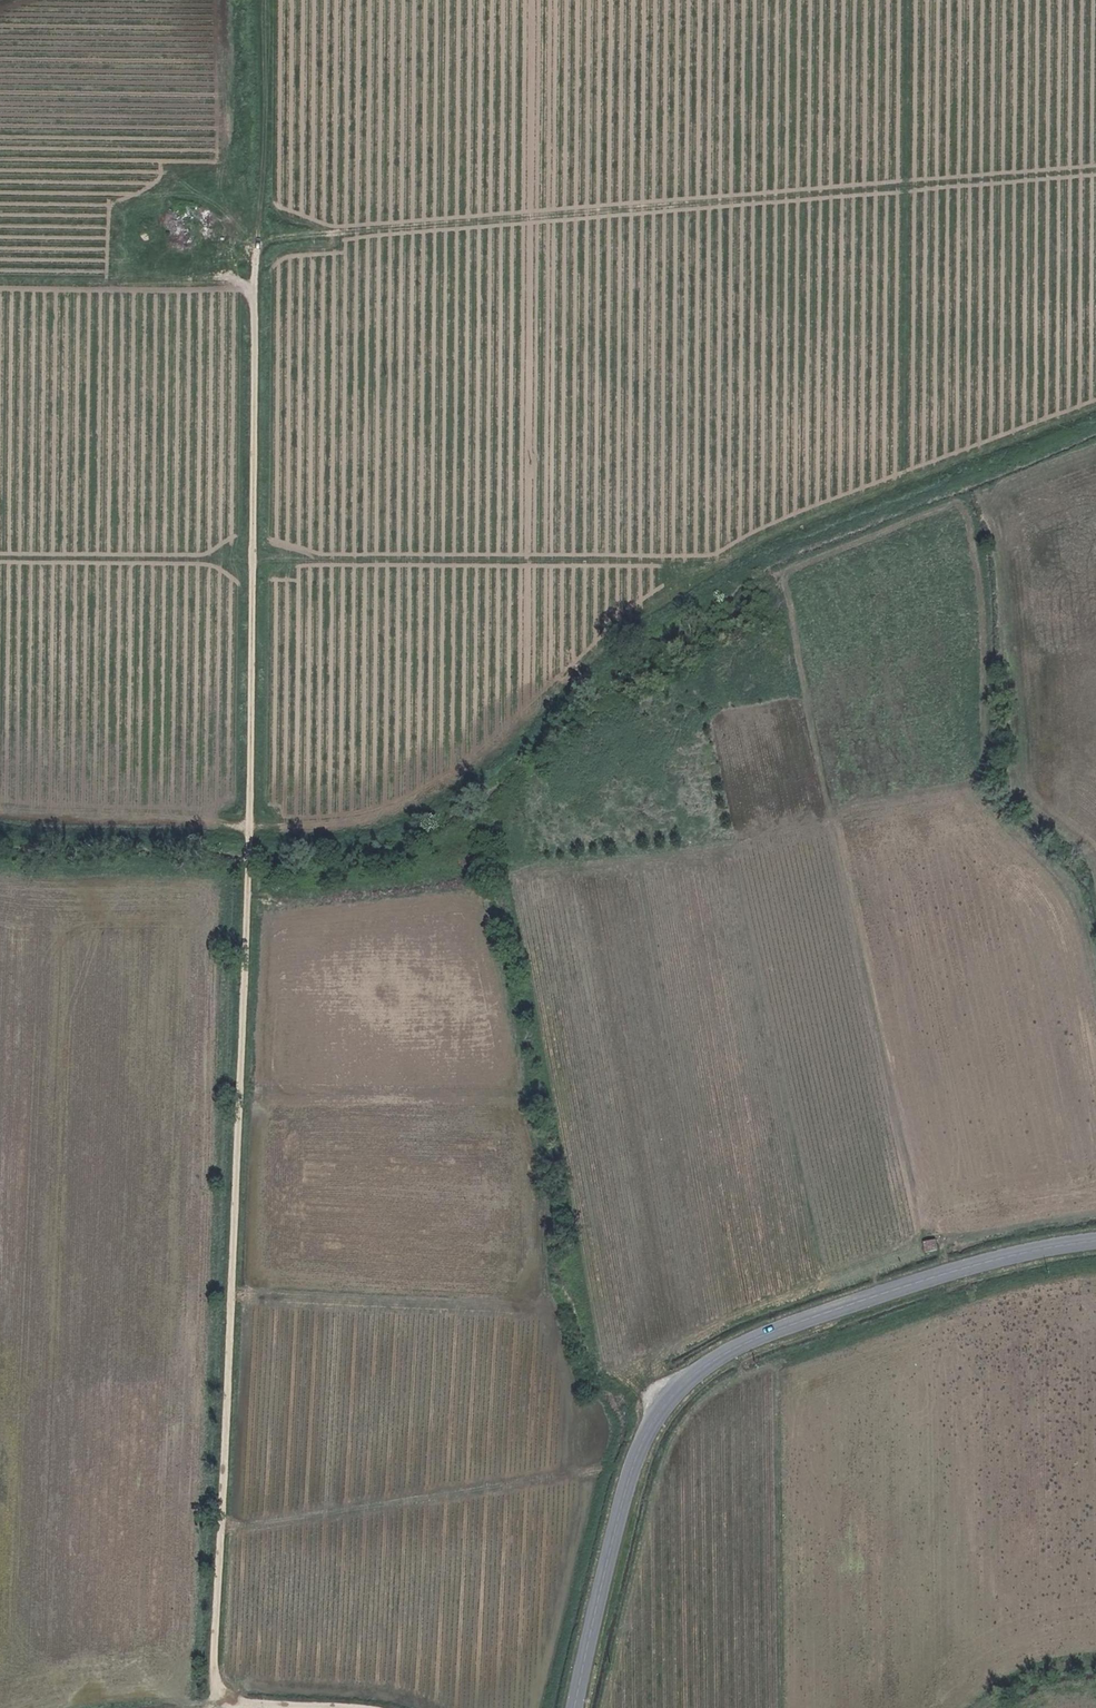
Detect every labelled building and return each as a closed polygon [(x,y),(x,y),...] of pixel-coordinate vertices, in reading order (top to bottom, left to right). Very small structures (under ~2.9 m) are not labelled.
[(925,1251),(938,1249),(936,1238),(923,1240),(925,1251)] [(923,1258),(922,1247),(915,1248),(917,1259),(923,1258)]
